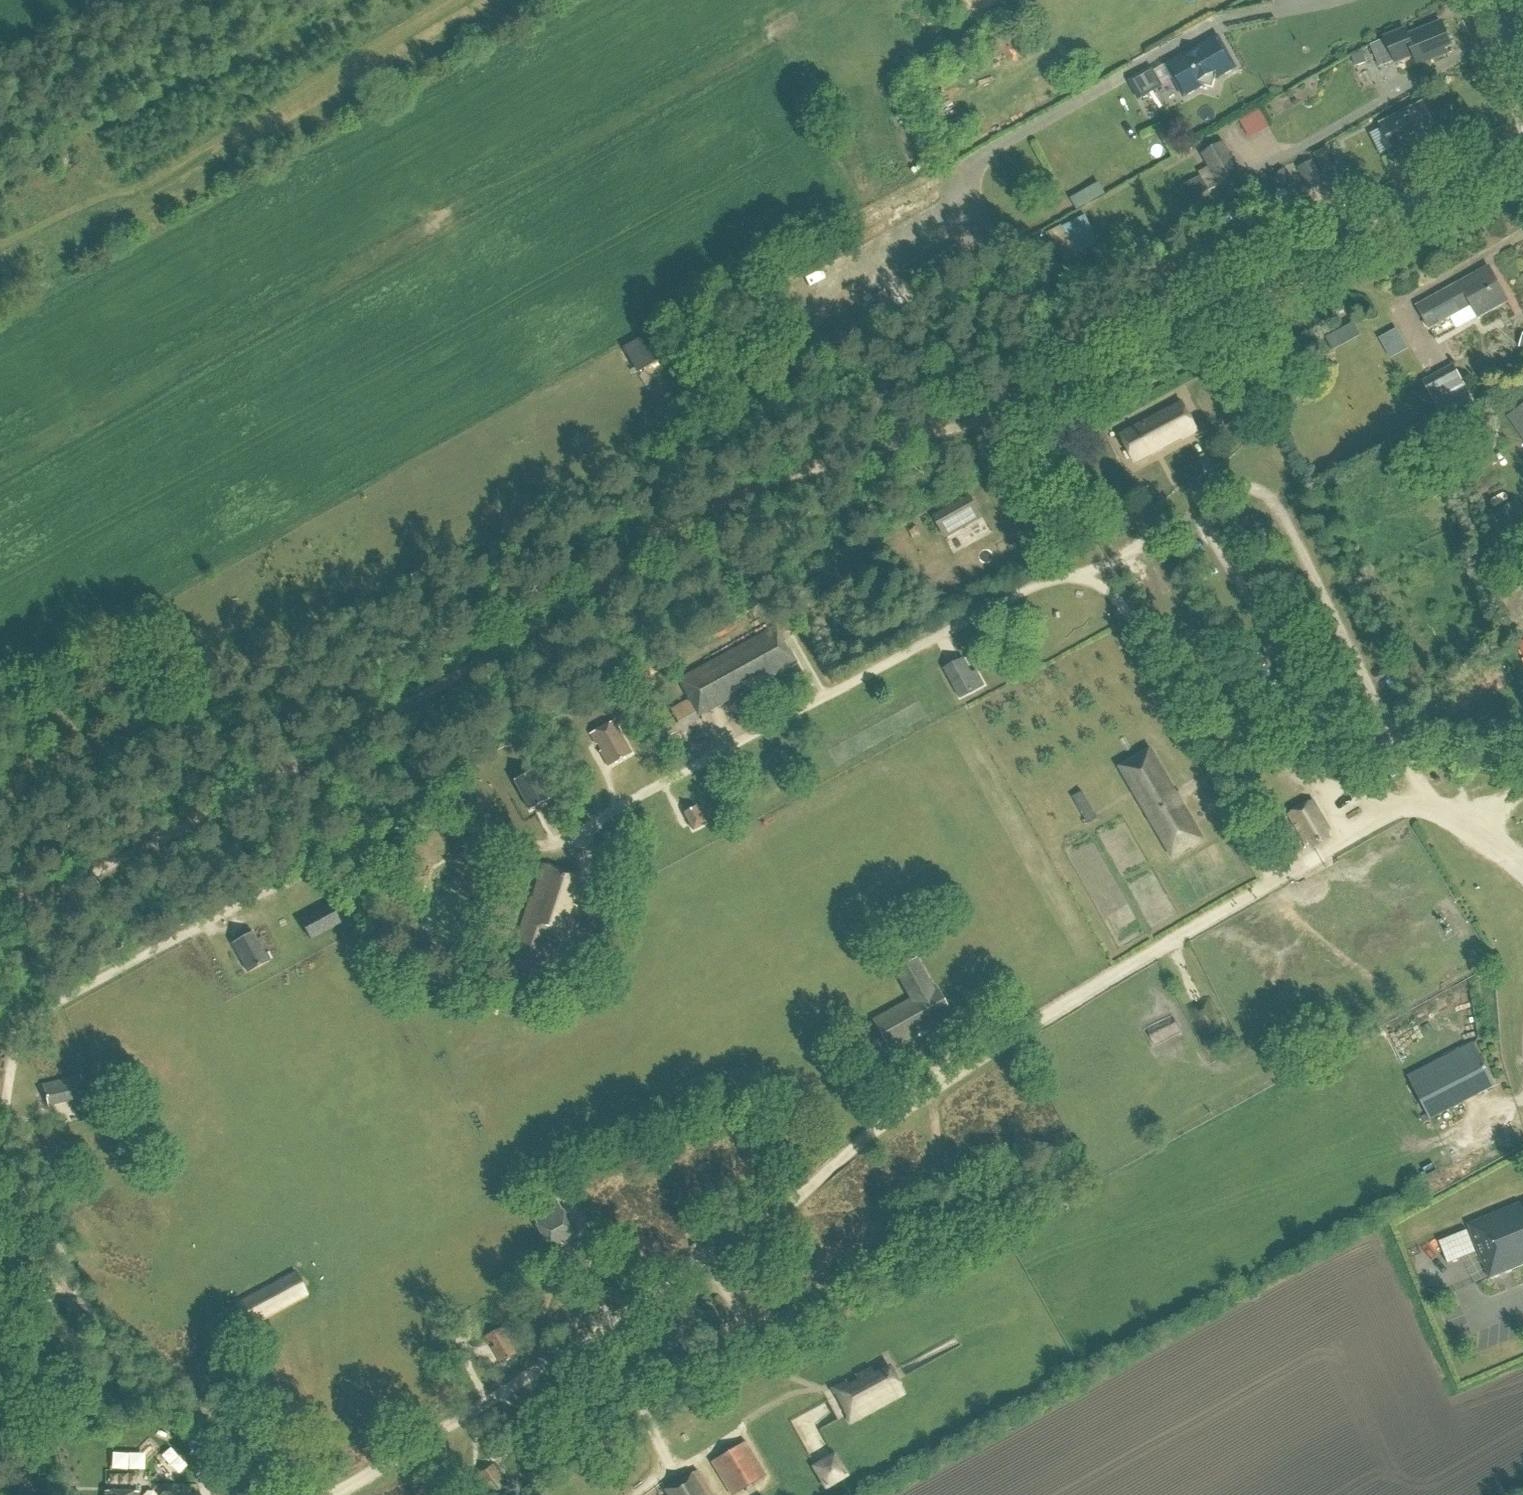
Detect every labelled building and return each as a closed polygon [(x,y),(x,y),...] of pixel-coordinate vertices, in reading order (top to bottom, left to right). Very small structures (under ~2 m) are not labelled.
[(1452,46),(1442,22),(1408,35),(1405,29),(1386,36),(1396,62),(1415,55),(1418,64),(1447,53),(1446,48),(1452,46)] [(1236,67),(1218,34),(1164,63),(1182,96),(1204,84),(1212,87),(1214,79),(1236,67)] [(1357,86),(1384,78),(1378,57),(1351,65),(1357,86)] [(1164,87),(1153,67),(1129,80),(1140,100),(1164,87)] [(1437,131),(1423,103),(1382,123),(1395,150),(1437,131)] [(1251,143),(1269,134),(1260,117),(1242,126),(1251,143)] [(1374,153),(1384,150),(1379,133),(1368,137),(1374,153)] [(1248,187),(1224,142),(1202,154),(1208,164),(1201,168),(1213,190),(1220,186),(1227,198),(1248,187)] [(1340,168),(1329,146),(1314,154),(1324,176),(1340,168)] [(1326,182),(1314,160),(1298,168),(1310,190),(1326,182)] [(1203,178),(1185,186),(1193,201),(1210,193),(1203,178)] [(1309,221),(1289,186),(1278,192),(1299,227),(1309,221)] [(1261,204),(1253,191),(1231,205),(1239,218),(1261,204)] [(1507,300),(1488,267),(1417,306),(1428,326),(1454,314),(1459,323),(1477,313),(1479,315),(1507,300)] [(670,355),(657,330),(624,347),(636,372),(670,355)] [(1465,390),(1456,372),(1435,382),(1444,399),(1432,405),(1436,413),(1459,401),(1456,394),(1465,390)] [(1194,431),(1182,402),(1120,435),(1135,461),(1194,431)] [(1509,416),(1522,438),(1522,408),(1509,416)] [(983,518),(972,497),(934,517),(945,538),(983,518)] [(797,665),(775,626),(678,679),(700,719),(797,665)] [(973,672),(966,659),(945,669),(960,698),(985,686),(977,670),(973,672)] [(632,755),(614,722),(591,734),(608,767),(632,755)] [(1205,838),(1152,747),(1119,766),(1171,857),(1205,838)] [(549,799),(536,771),(515,781),(528,809),(549,799)] [(1098,818),(1083,791),(1073,797),(1088,823),(1098,818)] [(1329,832),(1312,802),(1290,814),(1306,844),(1310,842),(1312,847),(1323,841),(1327,839),(1324,834),(1329,832)] [(705,823),(698,806),(683,812),(690,829),(705,823)] [(579,875),(541,865),(515,957),(533,962),(541,933),(555,937),(554,942),(565,945),(577,905),(571,904),(579,875)] [(269,961),(254,934),(231,946),(245,974),(269,961)] [(930,987),(917,959),(894,971),(909,1001),(872,1019),(886,1049),(951,1017),(936,985),(930,987)] [(1182,1032),(1174,1015),(1147,1028),(1154,1045),(1182,1032)] [(1496,1086),(1473,1042),(1408,1076),(1431,1120),(1496,1086)] [(81,1066),(41,1076),(47,1104),(88,1094),(81,1066)] [(562,1210),(557,1203),(535,1216),(539,1224),(536,1225),(550,1250),(578,1233),(564,1209),(562,1210)] [(1520,1205),(1469,1225),(1490,1279),(1522,1265),(1522,1212),(1520,1205)] [(307,1297),(294,1272),(234,1305),(247,1329),(307,1297)] [(515,1353),(501,1328),(484,1338),(498,1363),(515,1353)] [(887,1346),(825,1377),(848,1423),(910,1392),(887,1346)] [(744,1442),(710,1463),(730,1494),(732,1494),(765,1475),(744,1442)] [(255,1477),(251,1464),(227,1473),(231,1486),(255,1477)] [(507,1491),(496,1466),(476,1474),(484,1494),(497,1494),(507,1491)] [(695,1470),(663,1490),(666,1494),(710,1494),(695,1470)]
